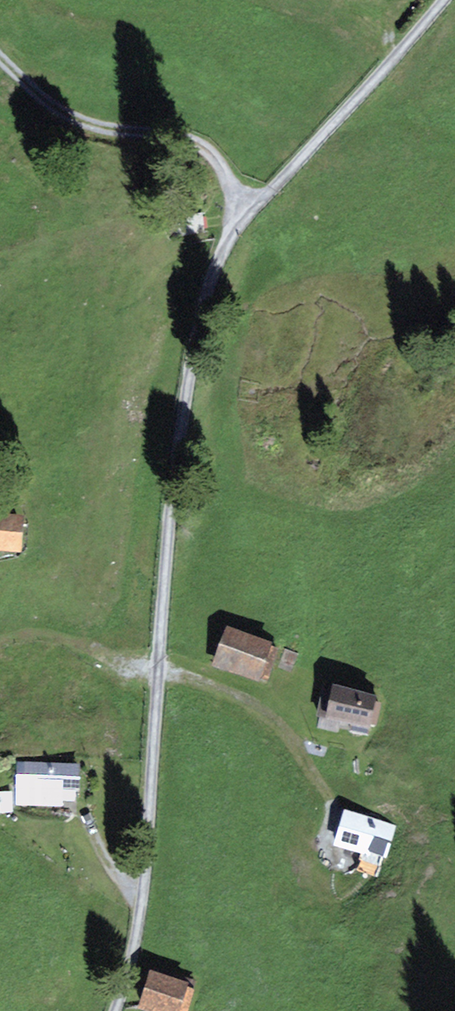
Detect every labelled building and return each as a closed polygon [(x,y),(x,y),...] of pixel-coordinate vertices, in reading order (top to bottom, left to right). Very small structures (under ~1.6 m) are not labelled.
[(0,513),(0,550),(21,551),(24,515),(0,513)] [(279,644),(226,626),(212,665),(265,684),(279,644)] [(380,697),(334,685),(325,718),(350,724),(349,730),(370,735),(380,697)] [(80,762),(17,761),(16,804),(63,805),(63,791),(79,791),(80,762)] [(382,820),(343,809),(332,844),(371,856),(375,843),(384,846),(390,825),(381,823),(382,820)] [(152,966),(138,1009),(145,1010),(187,1010),(197,980),(152,966)]
